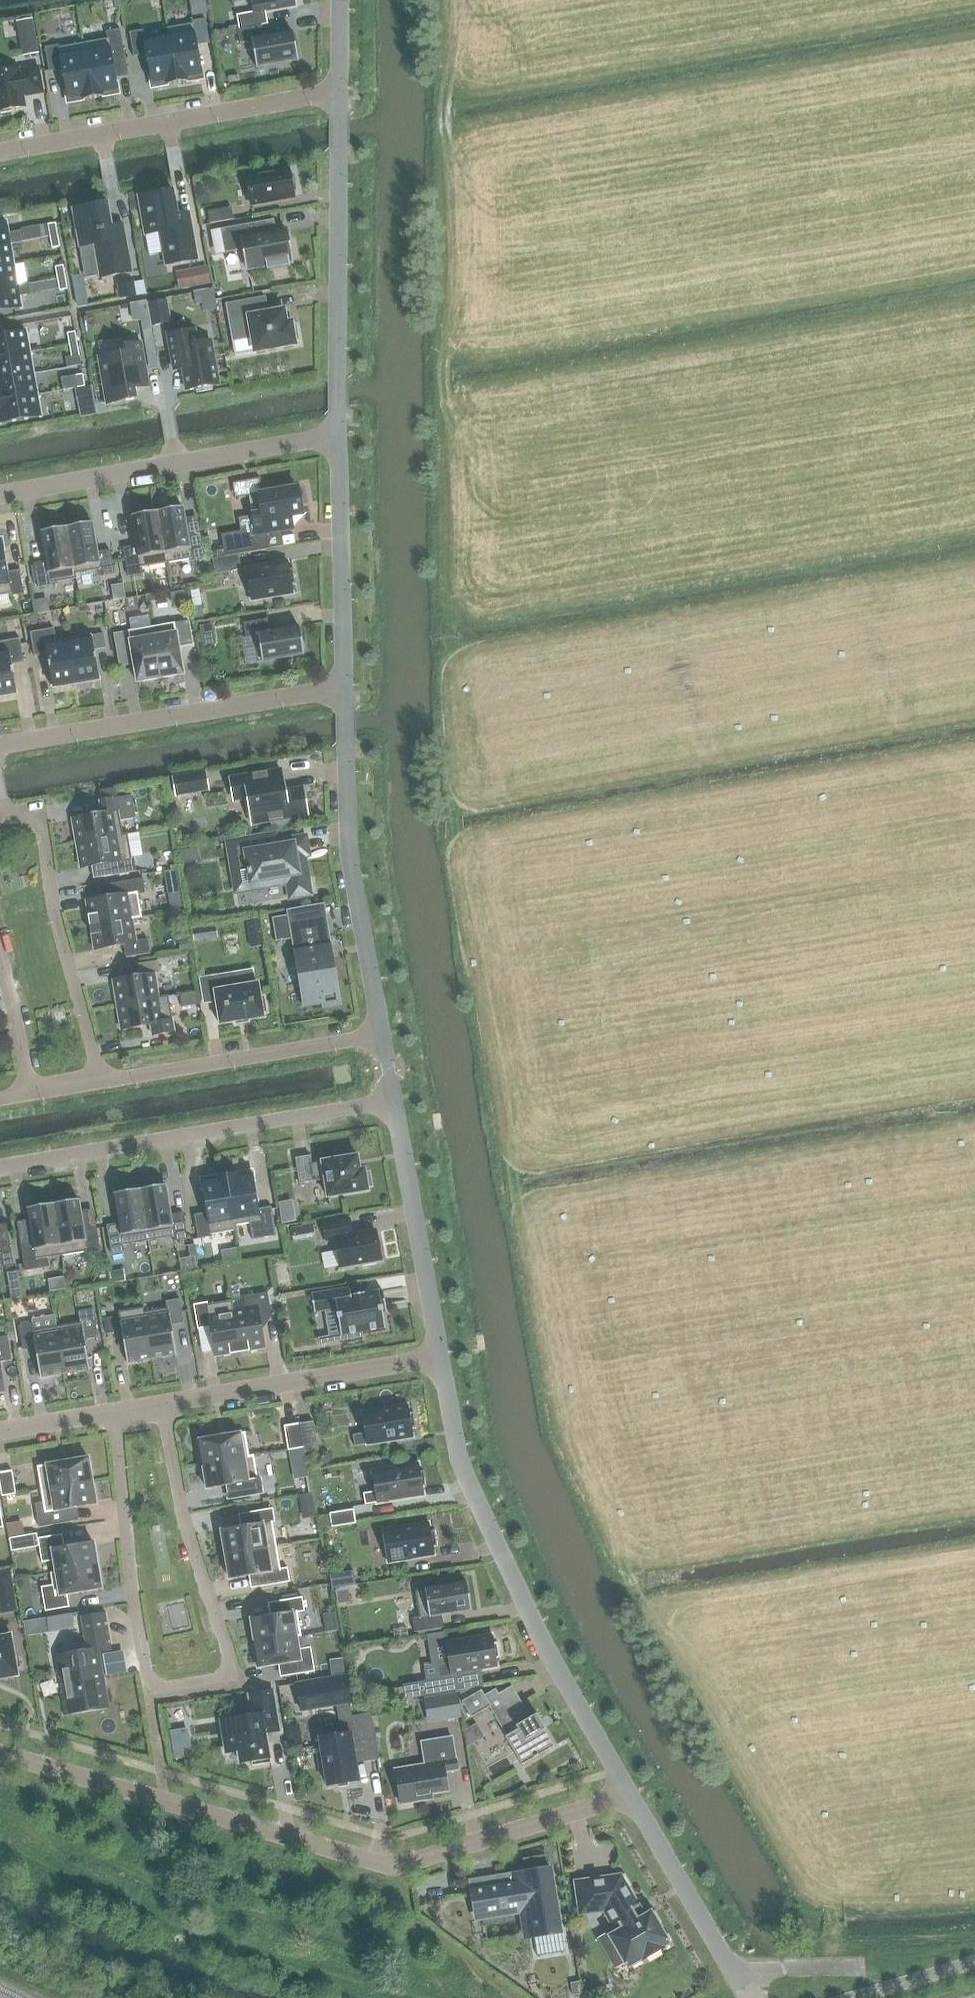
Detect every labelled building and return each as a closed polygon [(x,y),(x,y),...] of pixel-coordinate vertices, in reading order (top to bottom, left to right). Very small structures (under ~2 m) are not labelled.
[(260,25),(267,24),(265,11),(294,6),(293,0),(250,0),(252,12),(236,15),(238,29),(260,25)] [(15,21),(21,56),(38,53),(32,18),(15,21)] [(191,23),(167,28),(177,83),(187,81),(187,82),(198,80),(197,75),(201,75),(196,45),(209,43),(205,19),(191,21),(191,23)] [(260,25),(236,29),(239,43),(251,41),(255,67),(297,60),(292,32),(262,37),(260,25)] [(177,83),(167,28),(166,28),(167,37),(144,42),(142,30),(128,32),(132,56),(145,54),(150,84),(155,83),(156,87),(167,85),(177,83)] [(106,39),(83,43),(93,98),(102,96),(102,97),(114,95),(113,90),(117,90),(112,60),(124,58),(119,29),(105,32),(106,39)] [(93,98),(83,43),(58,47),(58,45),(44,47),(48,72),(61,69),(66,99),(71,98),(71,102),(83,100),(82,100),(93,98)] [(11,111),(10,109),(23,107),(20,93),(28,91),(28,94),(41,92),(37,68),(16,71),(16,68),(0,71),(0,113),(11,111)] [(295,190),(292,175),(289,175),(288,170),(271,173),(271,170),(259,172),(259,175),(246,178),(250,204),(293,196),(292,191),(295,190)] [(196,259),(188,212),(177,214),(172,191),(138,197),(144,234),(159,231),(165,265),(196,259)] [(111,227),(107,203),(72,209),(79,246),(93,244),(99,277),(131,271),(122,224),(111,227)] [(209,223),(233,219),(231,207),(207,211),(209,223)] [(287,263),(291,263),(287,232),(275,233),(273,219),(219,227),(223,251),(243,248),(246,269),(264,267),(265,270),(288,266),(287,263)] [(10,244),(21,242),(19,231),(8,233),(6,221),(0,222),(0,246),(10,244)] [(49,236),(57,235),(55,224),(47,225),(49,236)] [(57,235),(49,236),(51,247),(59,246),(57,235)] [(10,244),(0,246),(0,267),(13,265),(10,244)] [(17,285),(13,265),(0,267),(0,288),(17,285)] [(55,267),(57,279),(65,277),(62,266),(55,267)] [(210,283),(206,266),(189,269),(193,287),(210,283)] [(65,277),(57,279),(59,290),(67,289),(65,277)] [(133,281),(116,283),(119,298),(135,295),(133,281)] [(22,308),(20,296),(31,294),(29,283),(17,285),(0,288),(0,312),(22,308)] [(83,292),(75,293),(77,305),(85,304),(83,292)] [(225,304),(232,341),(251,338),(254,351),(294,344),(294,342),(298,341),(295,326),(291,327),(290,322),(285,323),(283,310),(267,313),(264,297),(225,304)] [(171,323),(167,298),(146,302),(150,326),(171,323)] [(29,351),(25,330),(0,335),(0,356),(29,351)] [(182,368),(186,390),(197,388),(198,392),(211,389),(211,386),(217,384),(210,341),(196,343),(193,330),(167,334),(173,370),(182,368)] [(67,333),(69,345),(77,344),(75,332),(67,333)] [(105,404),(136,398),(131,373),(145,370),(140,343),(123,346),(125,353),(97,358),(105,404)] [(77,344),(69,345),(71,357),(79,355),(77,344)] [(33,373),(29,351),(0,356),(0,379),(33,373)] [(37,395),(33,373),(0,379),(0,401),(37,395)] [(74,376),(77,387),(84,386),(82,374),(74,376)] [(84,386),(77,387),(79,399),(86,397),(84,386)] [(37,395),(0,401),(0,424),(41,417),(37,395)] [(224,537),(228,556),(268,549),(265,533),(292,528),(290,516),(302,513),(301,508),(305,507),(301,489),(297,489),(297,487),(249,495),(254,523),(242,525),(244,533),(224,537)] [(182,507),(156,511),(165,563),(191,559),(191,561),(205,558),(201,534),(187,536),(182,507)] [(165,563),(156,511),(131,516),(136,545),(122,548),(126,572),(140,570),(140,567),(165,563)] [(91,522),(66,527),(75,579),(100,574),(100,577),(114,574),(110,550),(97,552),(91,522)] [(51,583),(75,579),(66,527),(40,531),(45,561),(33,563),(37,588),(51,585),(51,583)] [(240,568),(237,554),(212,559),(214,572),(240,568)] [(6,598),(6,600),(20,598),(16,574),(4,576),(0,555),(0,599),(6,598)] [(245,568),(250,600),(292,593),(291,585),(295,584),(292,569),(289,569),(287,562),(245,568)] [(188,616),(179,618),(182,637),(191,636),(188,616)] [(303,654),(299,626),(269,631),(266,617),(242,621),(244,635),(252,634),(257,662),(303,654)] [(151,627),(160,678),(183,674),(174,623),(151,627)] [(137,682),(160,678),(151,627),(128,631),(137,682)] [(52,688),(75,684),(67,638),(55,640),(53,629),(29,633),(33,656),(46,654),(52,688)] [(103,633),(91,635),(93,649),(106,647),(103,633)] [(91,635),(91,634),(67,638),(75,684),(99,680),(93,649),(91,635)] [(16,694),(11,664),(23,662),(19,638),(0,641),(0,697),(16,694)] [(131,650),(129,638),(114,641),(116,653),(131,650)] [(251,824),(306,814),(302,788),(284,791),(280,770),(229,779),(233,800),(247,797),(251,824)] [(208,790),(205,772),(172,777),(175,796),(208,790)] [(122,835),(122,834),(119,820),(134,817),(131,796),(123,797),(98,801),(100,814),(71,819),(75,843),(122,835)] [(278,839),(277,832),(224,840),(233,895),(285,886),(288,900),(312,896),(306,858),(311,857),(307,834),(278,839)] [(126,834),(122,834),(122,835),(75,843),(79,868),(109,863),(111,875),(135,871),(133,857),(130,857),(126,834)] [(196,847),(178,850),(180,863),(198,861),(196,847)] [(131,918),(131,919),(141,917),(137,894),(145,893),(142,879),(111,884),(113,896),(85,901),(89,925),(131,918)] [(302,937),(298,913),(271,917),(275,941),(294,938),(296,949),(294,950),(303,1007),(322,1004),(322,1007),(321,1007),(321,1009),(341,1006),(341,1004),(339,1004),(329,944),(303,948),(302,937)] [(135,941),(131,919),(131,918),(89,925),(93,950),(123,945),(125,957),(149,953),(147,939),(135,941)] [(158,997),(154,973),(159,972),(157,961),(137,964),(139,976),(112,980),(116,1005),(158,998),(158,997)] [(219,1024),(263,1017),(262,1013),(266,1012),(263,996),(260,997),(257,982),(220,988),(218,975),(199,978),(203,1003),(215,1001),(219,1024)] [(194,992),(179,995),(181,1007),(196,1004),(194,992)] [(120,1030),(150,1025),(151,1035),(173,1032),(167,995),(158,997),(158,998),(116,1005),(120,1030)] [(371,1186),(369,1172),(365,1173),(364,1169),(359,1170),(357,1155),(321,1161),(321,1162),(311,1163),(310,1156),(294,1158),(299,1184),(324,1180),(327,1197),(368,1191),(367,1187),(371,1186)] [(226,1174),(235,1225),(249,1223),(251,1239),(275,1235),(271,1206),(258,1208),(252,1174),(248,1175),(247,1170),(226,1174)] [(236,1230),(235,1225),(226,1174),(204,1178),(205,1182),(201,1183),(206,1212),(193,1215),(197,1239),(211,1236),(211,1234),(236,1230)] [(165,1185),(139,1189),(148,1240),(172,1236),(173,1241),(187,1239),(182,1212),(170,1214),(165,1185)] [(124,1245),(148,1240),(139,1189),(114,1193),(119,1223),(106,1225),(111,1254),(125,1252),(124,1245)] [(78,1199),(52,1204),(61,1255),(85,1251),(85,1253),(99,1251),(95,1227),(83,1229),(78,1199)] [(36,1259),(61,1255),(52,1204),(26,1208),(31,1238),(19,1240),(23,1264),(37,1261),(36,1259)] [(380,1260),(375,1231),(351,1235),(349,1219),(322,1224),(325,1241),(334,1240),(339,1268),(361,1264),(361,1267),(375,1264),(375,1261),(380,1260)] [(13,1266),(9,1241),(0,1243),(0,1268),(13,1266)] [(123,1268),(109,1271),(111,1282),(125,1280),(123,1268)] [(349,1288),(310,1294),(313,1312),(335,1308),(341,1341),(362,1337),(361,1332),(384,1328),(382,1313),(385,1312),(382,1291),(350,1296),(349,1288)] [(232,1310),(238,1352),(263,1348),(258,1318),(271,1316),(267,1293),(243,1296),(244,1308),(233,1310),(232,1310)] [(166,1308),(144,1312),(143,1312),(151,1359),(175,1355),(170,1325),(183,1323),(179,1299),(165,1301),(166,1308)] [(214,1356),(238,1352),(232,1310),(233,1310),(231,1301),(207,1305),(207,1302),(193,1305),(197,1329),(209,1327),(214,1356)] [(126,1363),(151,1359),(143,1312),(144,1312),(143,1307),(117,1312),(126,1363)] [(79,1323),(56,1327),(64,1374),(88,1369),(83,1340),(97,1337),(92,1308),(77,1311),(79,1323)] [(39,1378),(64,1374),(56,1327),(33,1331),(32,1324),(18,1326),(22,1350),(34,1348),(39,1378)] [(11,1360),(7,1336),(0,1337),(0,1362),(11,1360)] [(354,1446),(412,1436),(411,1428),(415,1428),(412,1412),(408,1413),(407,1405),(360,1412),(364,1432),(352,1434),(354,1446)] [(312,1421),(299,1423),(302,1447),(303,1451),(316,1449),(312,1421)] [(283,1425),(287,1449),(302,1447),(299,1423),(283,1425)] [(197,1440),(202,1465),(248,1457),(248,1456),(244,1432),(197,1440)] [(253,1455),(248,1456),(248,1457),(202,1465),(206,1489),(235,1484),(237,1497),(262,1493),(259,1479),(257,1479),(253,1455)] [(36,1466),(40,1490),(91,1481),(87,1458),(36,1466)] [(364,1504),(422,1495),(421,1487),(425,1486),(423,1471),(419,1471),(417,1464),(371,1471),(374,1491),(362,1493),(364,1504)] [(1,1496),(14,1494),(11,1470),(0,1472),(0,1489),(1,1496)] [(95,1504),(91,1481),(40,1490),(44,1513),(95,1504)] [(314,1493),(284,1494),(285,1517),(315,1515),(314,1493)] [(220,1530),(224,1555),(276,1546),(272,1523),(274,1523),(272,1509),(248,1513),(250,1525),(220,1530)] [(352,1509),(328,1513),(331,1527),(355,1523),(352,1509)] [(5,1524),(8,1538),(24,1535),(21,1521),(5,1524)] [(381,1531),(387,1562),(433,1554),(432,1547),(436,1546),(433,1530),(429,1531),(428,1523),(381,1531)] [(53,1561),(55,1571),(96,1563),(92,1542),(63,1547),(61,1534),(37,1538),(41,1563),(53,1561)] [(280,1569),(276,1546),(224,1555),(228,1579),(258,1574),(260,1587),(289,1582),(287,1568),(280,1569)] [(96,1563),(55,1571),(50,1572),(52,1585),(40,1587),(44,1611),(68,1607),(66,1595),(101,1589),(96,1563)] [(352,1570),(328,1574),(331,1587),(354,1583),(352,1570)] [(0,1573),(0,1601),(14,1599),(10,1571),(0,1573)] [(418,1617),(411,1618),(414,1632),(443,1627),(440,1615),(470,1610),(465,1582),(454,1584),(453,1579),(438,1582),(439,1586),(414,1591),(418,1617)] [(335,1592),(336,1604),(349,1602),(348,1590),(335,1592)] [(250,1619),(254,1644),(296,1638),(296,1637),(301,1636),(297,1612),(304,1611),(301,1597),(277,1601),(279,1614),(250,1619)] [(65,1716),(64,1713),(104,1706),(95,1651),(110,1649),(110,1651),(111,1651),(105,1612),(104,1612),(104,1615),(80,1619),(86,1653),(55,1658),(55,1655),(53,1655),(57,1678),(61,1677),(64,1692),(59,1693),(63,1716),(65,1716)] [(73,1629),(71,1613),(46,1618),(49,1633),(73,1629)] [(17,1676),(10,1634),(0,1636),(0,1679),(17,1676)] [(425,1681),(402,1685),(404,1698),(482,1686),(480,1674),(475,1675),(474,1670),(496,1666),(495,1659),(499,1658),(496,1642),(492,1643),(491,1635),(444,1643),(448,1663),(436,1665),(437,1675),(424,1677),(425,1681)] [(296,1638),(254,1644),(258,1668),(287,1663),(289,1675),(314,1671),(311,1658),(300,1660),(296,1638)] [(354,1717),(347,1676),(298,1684),(302,1712),(338,1706),(342,1735),(320,1739),(323,1754),(318,1755),(321,1772),(326,1771),(328,1786),(360,1781),(356,1757),(380,1754),(373,1714),(354,1717)] [(505,1736),(521,1765),(533,1758),(534,1758),(538,1756),(537,1755),(553,1746),(543,1730),(544,1729),(536,1714),(529,1718),(521,1703),(508,1711),(495,1689),(483,1695),(480,1690),(461,1702),(470,1717),(489,1707),(506,1736),(505,1736)] [(223,1736),(225,1753),(237,1751),(239,1763),(250,1761),(251,1766),(270,1763),(269,1757),(265,1733),(279,1731),(272,1690),(248,1694),(252,1715),(232,1718),(234,1735),(223,1736)] [(461,1717),(456,1692),(422,1698),(427,1723),(461,1717)] [(466,1747),(484,1737),(476,1723),(463,1731),(466,1747)] [(425,1765),(395,1770),(400,1803),(430,1798),(429,1793),(446,1790),(443,1771),(456,1769),(451,1737),(421,1742),(425,1765)] [(561,1932),(550,1868),(523,1873),(524,1880),(471,1889),(475,1916),(504,1911),(505,1915),(529,1911),(533,1936),(561,1932)] [(668,1943),(650,1912),(641,1917),(635,1906),(638,1905),(620,1875),(574,1881),(579,1914),(603,1911),(612,1927),(606,1930),(627,1967),(641,1959),(642,1961),(663,1948),(662,1946),(668,1943)]
